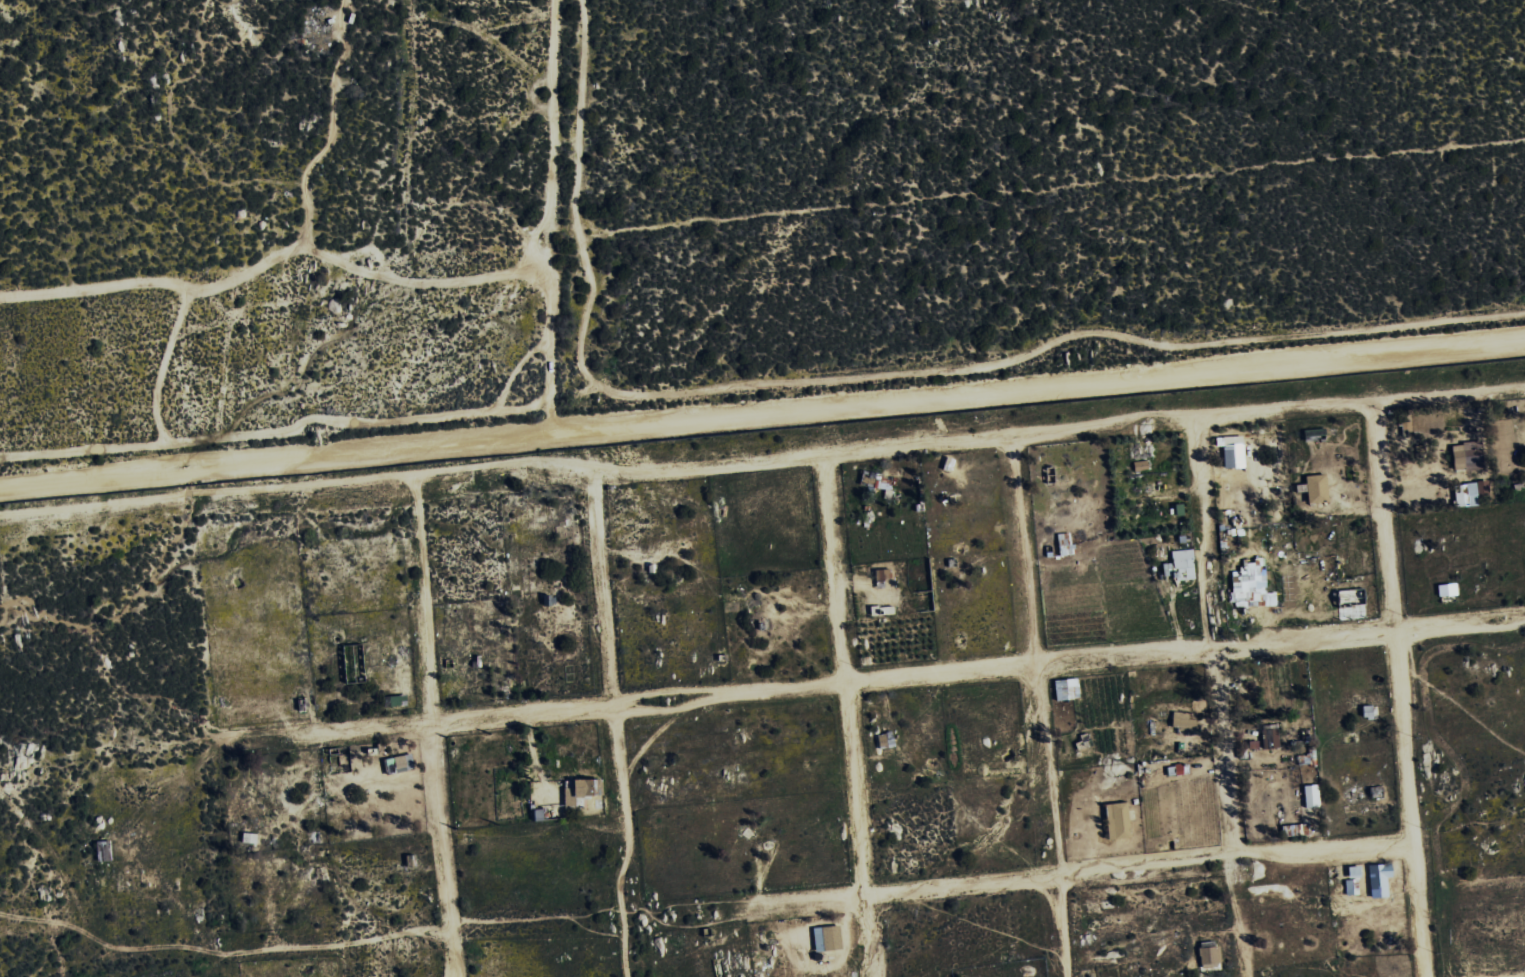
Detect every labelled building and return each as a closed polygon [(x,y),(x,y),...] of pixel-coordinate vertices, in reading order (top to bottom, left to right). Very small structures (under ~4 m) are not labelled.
[(1241,436),(1220,437),(1221,469),(1242,468),(1241,436)] [(1474,443),(1449,444),(1450,470),(1475,468),(1474,443)] [(1303,503),(1324,502),(1324,475),(1303,476),(1303,503)] [(1477,504),(1476,496),(1488,494),(1485,480),(1450,487),(1454,508),(1477,504)] [(1169,551),(1169,564),(1159,564),(1160,576),(1169,576),(1169,581),(1191,580),(1190,550),(1169,551)] [(1230,602),(1246,600),(1247,606),(1273,605),(1273,596),(1264,597),(1262,558),(1251,559),(1252,565),(1237,566),(1237,575),(1228,576),(1230,602)] [(1185,729),(1187,714),(1170,712),(1168,727),(1185,729)] [(1260,728),(1261,749),(1277,748),(1277,728),(1260,728)] [(412,753),(384,759),(388,775),(415,769),(412,753)] [(597,796),(597,779),(566,779),(567,806),(578,806),(577,796),(597,796)] [(1316,785),(1301,786),(1302,808),(1317,807),(1316,785)] [(1132,838),(1131,802),(1108,803),(1110,838),(1132,838)] [(244,843),(258,843),(259,833),(245,833),(244,843)] [(1367,898),(1385,898),(1385,877),(1389,877),(1389,864),(1366,865),(1367,898)] [(842,925),(815,928),(817,952),(844,949),(842,925)] [(1223,965),(1221,943),(1201,945),(1202,966),(1223,965)]
